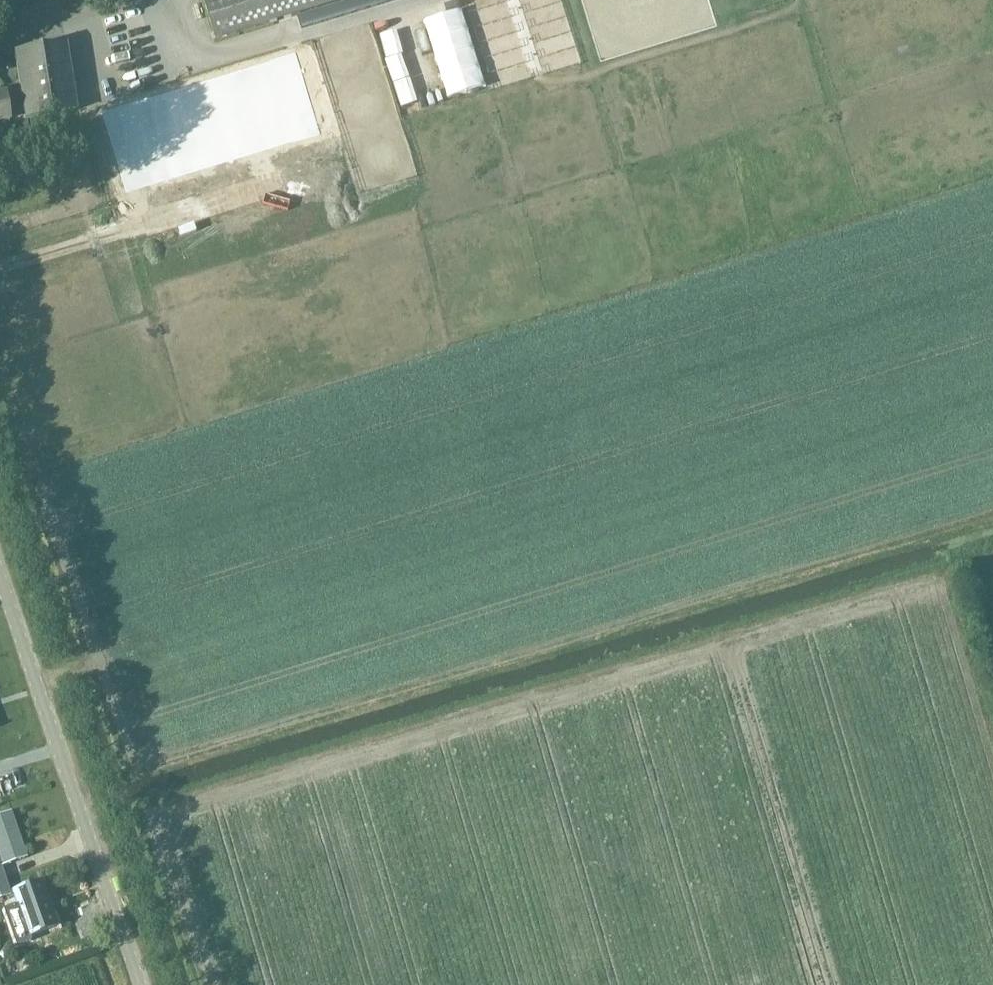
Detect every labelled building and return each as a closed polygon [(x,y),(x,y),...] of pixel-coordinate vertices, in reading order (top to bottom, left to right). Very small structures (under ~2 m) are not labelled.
[(216,40),(296,16),(349,0),(204,0),(216,40)] [(296,16),(299,27),(390,0),(349,0),(296,16)] [(19,91),(5,93),(5,92),(0,93),(0,125),(10,123),(9,120),(23,118),(24,120),(77,111),(66,43),(13,52),(19,91)] [(320,134),(296,54),(102,112),(126,193),(320,134)] [(119,98),(117,89),(94,97),(96,105),(119,98)] [(26,858),(10,811),(0,815),(0,867),(26,858)] [(10,895),(0,867),(0,898),(10,895)] [(40,882),(11,893),(15,905),(2,909),(13,940),(28,935),(55,925),(40,882)]
